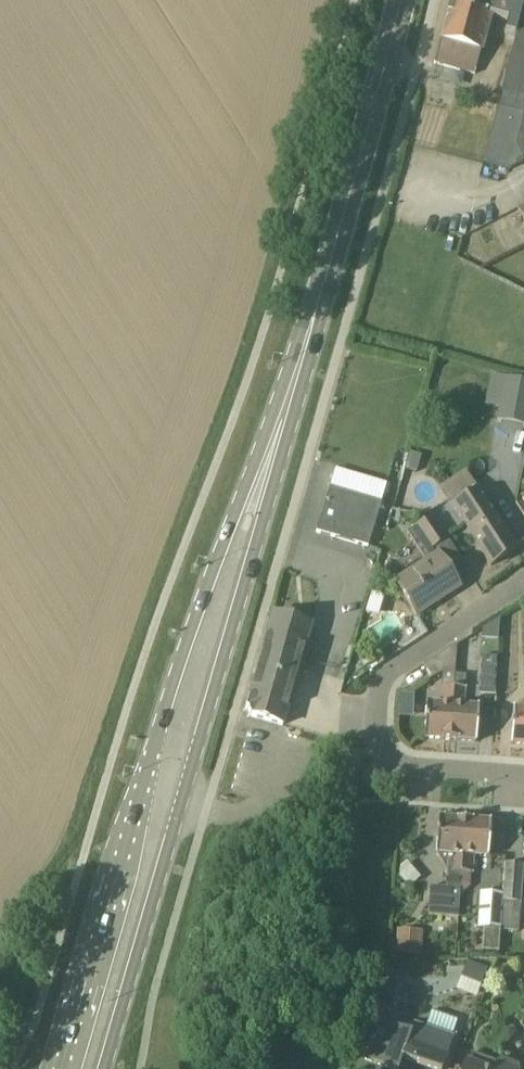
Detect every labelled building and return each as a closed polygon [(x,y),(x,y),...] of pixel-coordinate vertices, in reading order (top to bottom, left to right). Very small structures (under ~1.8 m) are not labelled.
[(491,17),(472,11),(473,6),(452,0),(436,63),(477,74),(491,17)] [(503,34),(517,38),(520,25),(523,11),(523,9),(523,6),(523,0),(452,0),(473,6),(472,11),(506,21),(503,34)] [(520,25),(517,38),(484,164),(508,171),(523,163),(523,165),(523,11),(520,25)] [(499,413),(497,425),(523,431),(523,385),(506,381),(499,413)] [(417,473),(422,456),(411,453),(406,470),(417,473)] [(318,531),(334,535),(370,546),(383,501),(332,486),(327,500),(318,531)] [(477,489),(452,505),(492,566),(517,550),(477,489)] [(432,517),(415,529),(430,550),(447,538),(432,517)] [(460,587),(458,583),(438,553),(394,581),(417,616),(460,587)] [(266,648),(304,659),(314,625),(275,614),(266,648)] [(442,672),(441,688),(440,704),(427,703),(425,739),(451,741),(455,676),(458,645),(457,645),(424,665),(432,679),(442,672)] [(304,659),(266,648),(248,708),(253,716),(285,725),(304,659)] [(495,690),(497,659),(482,658),(479,689),(495,690)] [(356,669),(350,667),(347,675),(353,677),(356,669)] [(477,742),(479,706),(464,705),(466,677),(455,676),(451,741),(477,742)] [(511,745),(523,745),(523,709),(514,708),(511,745)] [(459,917),(459,910),(462,872),(466,820),(439,818),(437,852),(452,853),(451,870),(447,870),(446,887),(431,886),(429,914),(459,917)] [(489,856),(491,822),(466,820),(462,872),(473,873),(474,854),(489,856)] [(504,895),(502,929),(520,931),(520,925),(523,926),(523,907),(521,907),(523,867),(523,864),(507,863),(504,895)] [(479,893),(478,911),(459,910),(459,917),(458,926),(502,929),(504,895),(479,893)] [(421,957),(422,931),(397,930),(395,956),(421,957)] [(489,969),(469,961),(462,979),(482,987),(489,969)] [(499,965),(497,983),(513,985),(515,966),(499,965)] [(454,1032),(452,1037),(413,1023),(410,1032),(379,1021),(365,1060),(390,1068),(400,1068),(400,1067),(403,1067),(405,1060),(431,1068),(443,1068),(456,1032),(454,1032)]
